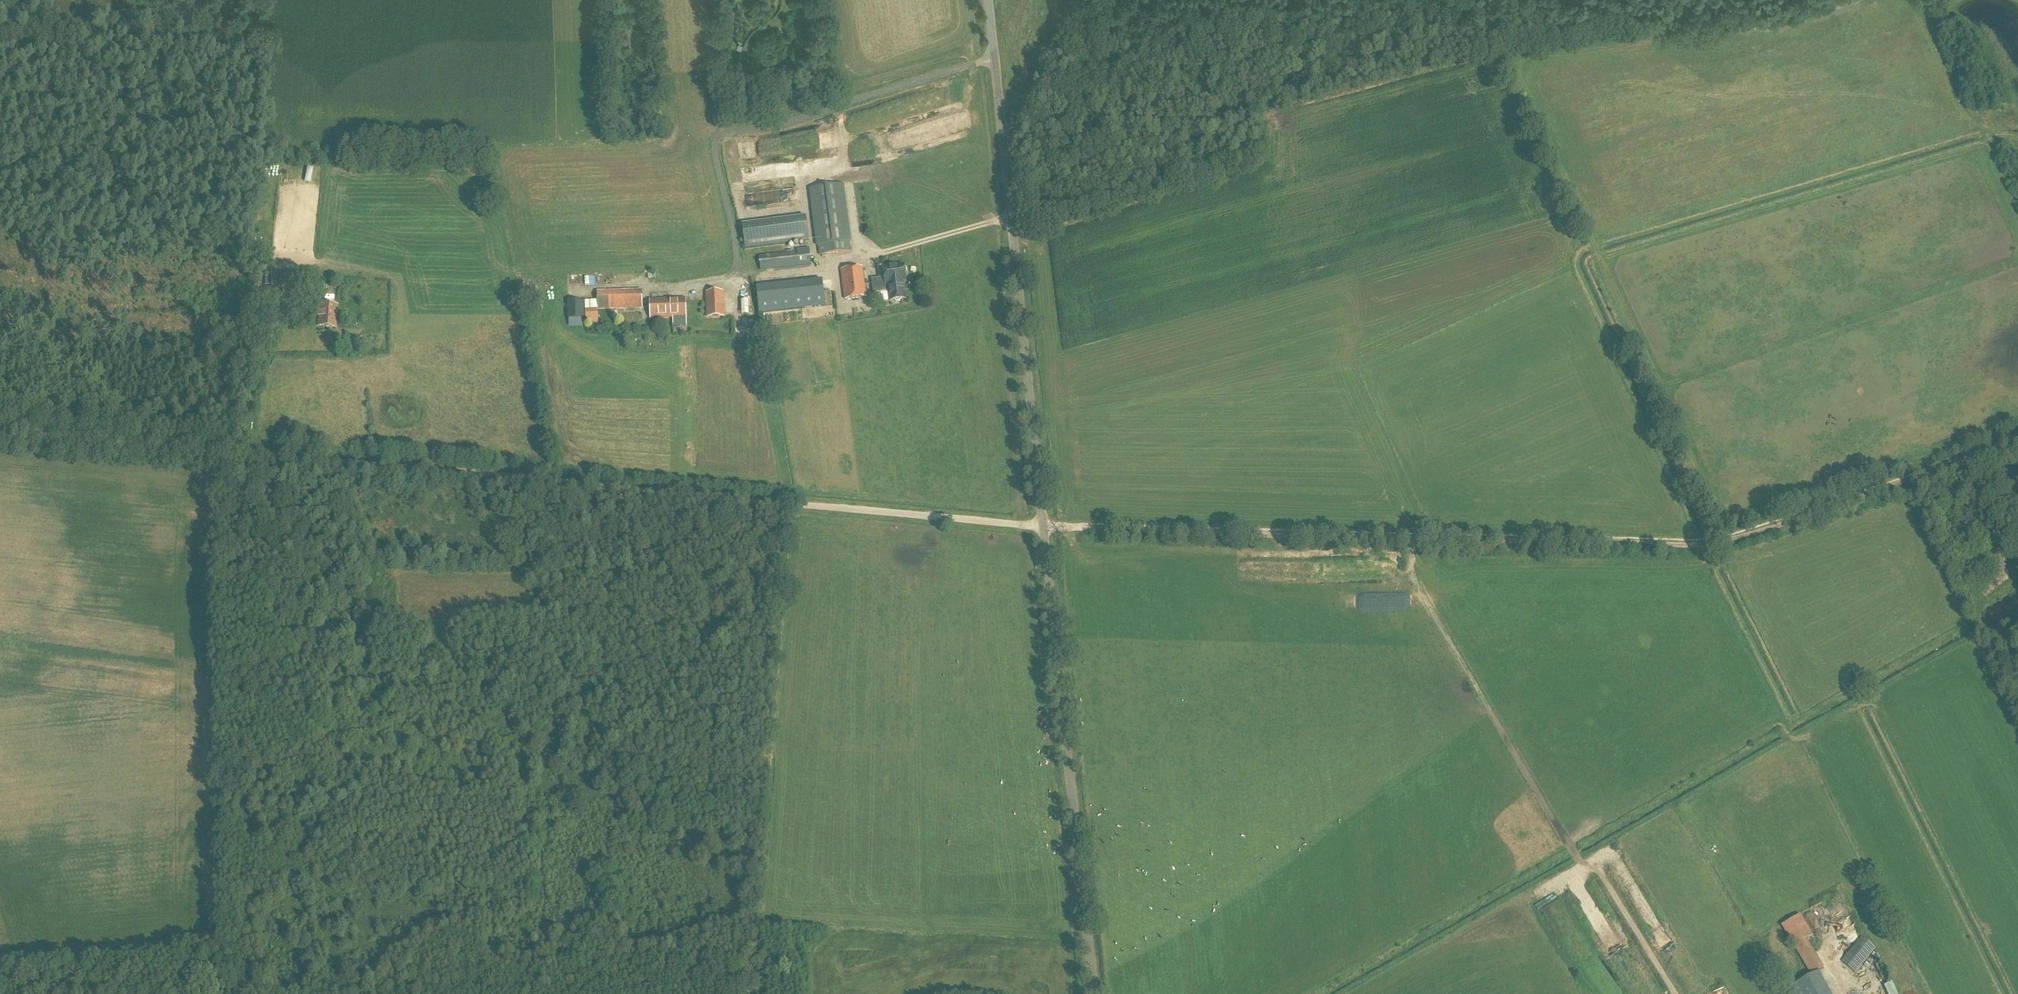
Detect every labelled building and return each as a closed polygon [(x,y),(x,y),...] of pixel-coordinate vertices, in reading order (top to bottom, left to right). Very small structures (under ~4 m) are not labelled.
[(842,185),(811,189),(815,219),(820,255),(850,251),(845,215),(842,185)] [(806,224),(796,225),(743,232),(745,249),(798,242),(808,241),(806,224)] [(809,248),(799,249),(796,249),(796,252),(759,256),(760,270),(801,266),(811,265),(809,248)] [(904,267),(903,265),(883,268),(884,278),(872,279),(873,293),(889,291),(890,301),(894,300),(896,302),(900,301),(901,299),(905,299),(902,279),(905,278),(905,275),(906,273),(906,269),(904,267)] [(866,297),(865,287),(862,267),(841,270),(845,300),(866,297)] [(822,280),(811,282),(800,283),(803,309),(825,306),(823,290),(822,280)] [(597,301),(585,302),(586,318),(586,324),(588,324),(598,323),(598,310),(609,310),(629,310),(629,309),(642,309),(642,302),(642,290),(631,290),(617,290),(607,291),(597,292),(597,301)] [(724,316),(723,292),(707,293),(708,317),(724,316)] [(650,301),(651,318),(685,317),(685,300),(650,301)] [(582,302),(568,303),(569,318),(583,318),(583,317),(582,302)] [(335,328),(337,305),(320,303),(318,326),(335,328)] [(1782,926),(1801,957),(1813,976),(1811,978),(1820,993),(1840,993),(1814,949),(1807,938),(1812,935),(1800,915),(1782,926)] [(1863,938),(1843,963),(1856,974),(1876,949),(1863,938)]
